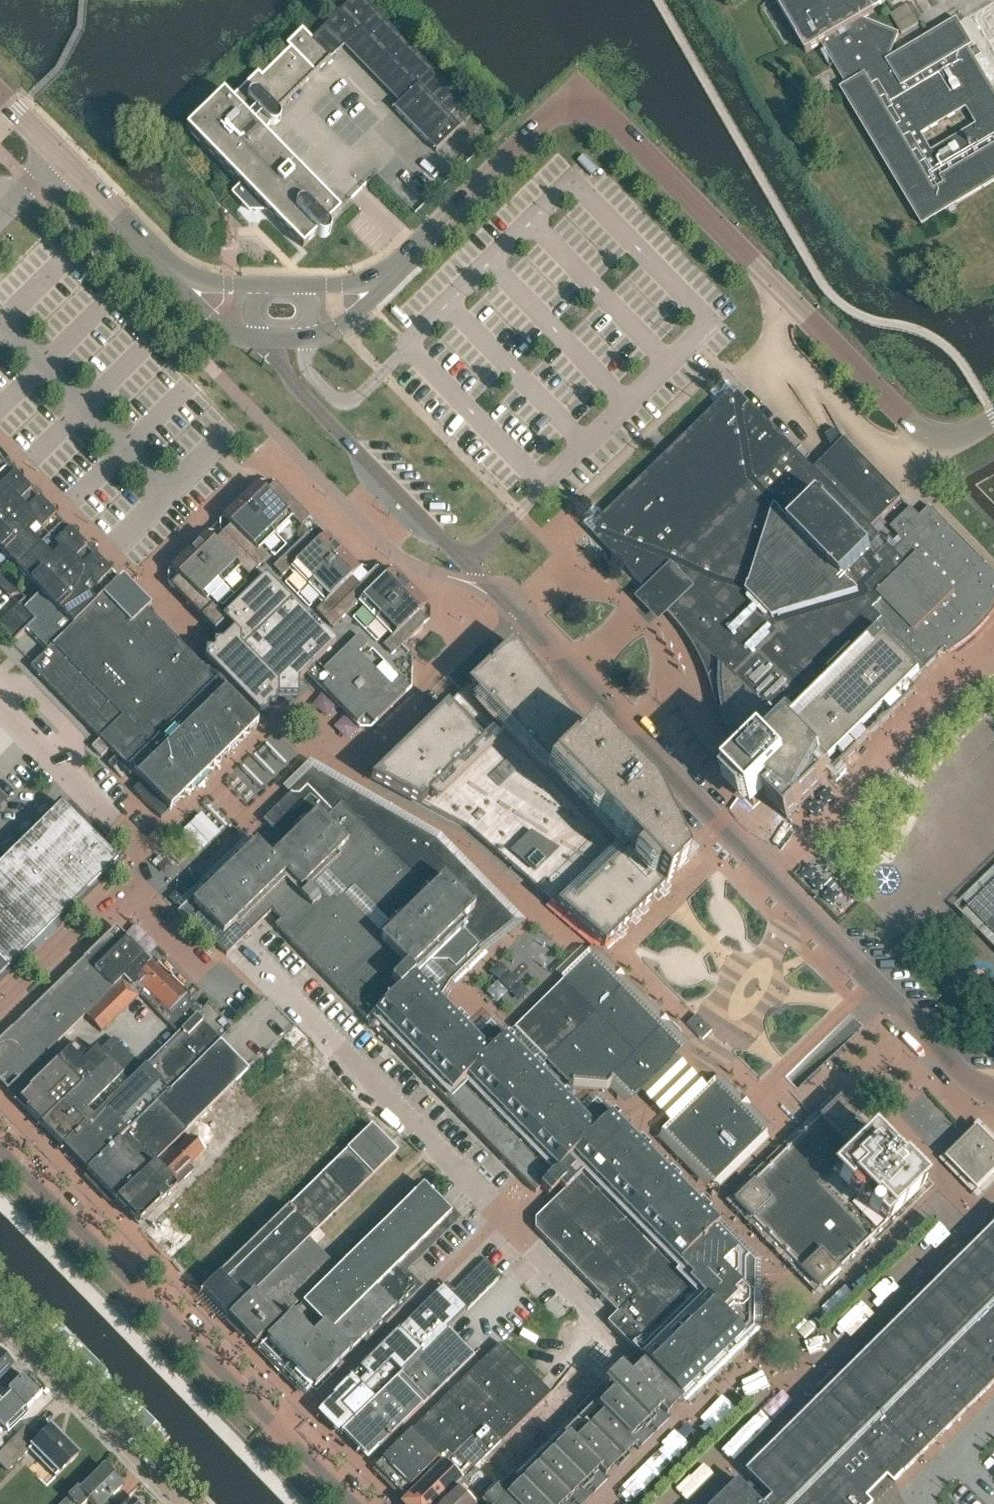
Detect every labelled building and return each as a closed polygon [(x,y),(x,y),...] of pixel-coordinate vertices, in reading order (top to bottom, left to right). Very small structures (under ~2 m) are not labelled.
[(270,125),(273,126),(275,126),(277,125),(279,124),(280,122),(281,120),(281,118),(281,116),(279,114),(278,112),(344,48),(400,105),(394,111),(437,154),(462,130),(455,122),(470,108),(364,0),(355,0),(313,41),(303,31),(232,100),(224,92),(187,129),(242,185),(233,194),(244,206),(245,206),(250,212),(268,212),(304,248),(341,212),(265,134),(270,125)] [(865,0),(779,0),(801,38),(798,40),(807,54),(823,45),(863,21),(876,13),(874,10),(868,0),(866,0),(865,0)] [(874,10),(890,0),(868,0),(874,10)] [(993,185),(993,92),(969,50),(974,47),(959,21),(888,62),(901,35),(863,21),(823,45),(848,86),(841,89),(923,227),(993,185)] [(786,818),(860,750),(852,742),(879,716),(928,668),(946,651),(948,655),(955,650),(963,645),(971,639),(976,635),(983,628),(986,624),(991,618),(993,613),(993,573),(922,500),(892,530),(906,544),(896,553),(873,530),(904,500),(846,442),(820,467),(816,471),(806,460),(736,389),(668,455),(623,500),(590,532),(618,561),(648,592),(650,591),(655,597),(669,611),(667,614),(676,623),(684,633),(693,647),(702,662),(707,674),(711,688),(713,694),(716,708),(720,721),(722,729),(725,737),(728,743),(733,754),(742,767),(729,781),(753,805),(763,795),(786,818)] [(0,462),(0,589),(10,599),(13,598),(16,598),(19,598),(21,599),(24,601),(0,624),(0,630),(13,644),(26,631),(47,652),(117,582),(0,462)] [(170,572),(169,588),(222,643),(220,645),(213,645),(213,652),(212,652),(211,653),(204,653),(204,660),(203,661),(226,685),(221,689),(245,713),(254,722),(259,716),(266,716),(266,709),(267,708),(274,708),(274,701),(276,699),(277,699),(296,700),(297,684),(306,675),(314,684),(359,730),(371,729),(411,691),(411,670),(412,662),(407,657),(400,650),(429,622),(429,610),(390,569),(356,568),(272,481),(269,481),(262,482),(257,487),(170,572)] [(137,602),(117,582),(47,652),(29,670),(115,757),(106,765),(120,779),(129,771),(140,782),(132,791),(160,819),(169,811),(165,807),(252,722),(244,714),(245,713),(221,689),(226,685),(203,661),(196,655),(192,659),(149,616),(154,612),(140,598),(137,602)] [(629,780),(611,762),(603,753),(604,753),(605,752),(606,752),(607,751),(608,750),(609,749),(609,748),(610,747),(610,746),(609,745),(609,743),(608,742),(608,741),(607,741),(606,740),(605,740),(603,739),(602,739),(601,740),(600,740),(599,740),(598,741),(597,742),(596,743),(596,744),(596,745),(596,746),(549,698),(510,647),(505,652),(462,694),(462,695),(460,696),(373,781),(468,830),(513,869),(602,946),(603,946),(700,852),(699,852),(670,822),(667,824),(651,808),(654,805),(629,780)] [(451,965),(456,971),(479,950),(480,952),(517,923),(438,842),(311,770),(287,793),(291,797),(265,821),(272,828),(273,830),(286,843),(275,854),(279,858),(274,862),(256,843),(184,914),(192,922),(193,922),(197,926),(227,957),(272,913),(281,922),(276,927),(368,1022),(516,1174),(519,1177),(535,1194),(541,1188),(548,1196),(559,1186),(574,1171),(567,1164),(570,1161),(569,1160),(566,1163),(559,1156),(587,1129),(502,1042),(498,1046),(476,1046),(428,998),(429,988),(418,977),(417,977),(415,976),(408,968),(413,973),(420,966),(423,963),(426,966),(431,962),(451,965)] [(0,870),(0,975),(114,863),(62,809),(0,870)] [(970,909),(993,933),(993,886),(970,909)] [(0,1042),(0,1083),(9,1092),(123,981),(147,1005),(154,998),(135,979),(152,963),(123,934),(121,936),(112,935),(110,933),(0,1042)] [(154,998),(147,1005),(177,1035),(196,1016),(201,1011),(153,962),(152,963),(135,979),(154,998)] [(675,1045),(597,964),(594,967),(586,966),(583,964),(562,984),(531,1014),(536,1020),(535,1020),(534,1037),(536,1039),(531,1044),(549,1063),(549,1064),(570,1085),(574,1082),(608,1084),(613,1079),(626,1092),(629,1089),(637,1089),(640,1092),(675,1058),(672,1055),(672,1047),(675,1045)] [(103,1032),(138,997),(124,983),(89,1018),(103,1032)] [(143,1069),(65,1149),(88,1173),(89,1172),(221,1042),(196,1016),(177,1035),(143,1069)] [(687,1025),(702,1041),(712,1032),(696,1016),(687,1025)] [(40,1126),(42,1127),(122,1048),(114,1039),(100,1053),(97,1050),(90,1057),(76,1044),(24,1095),(35,1107),(39,1116),(36,1118),(42,1124),(40,1126)] [(157,1162),(236,1085),(250,1071),(221,1042),(89,1172),(118,1201),(157,1162)] [(64,1149),(65,1149),(143,1069),(122,1048),(42,1127),(64,1149)] [(721,1175),(756,1141),(753,1139),(753,1130),(756,1128),(722,1093),(719,1095),(711,1095),(708,1093),(673,1126),(676,1129),(676,1137),(673,1140),(707,1175),(710,1172),(718,1172),(721,1175)] [(734,1203),(735,1205),(736,1204),(751,1219),(750,1220),(752,1222),(753,1221),(768,1236),(767,1237),(769,1239),(769,1238),(784,1254),(786,1256),(787,1255),(801,1271),(800,1272),(802,1273),(803,1273),(818,1288),(817,1288),(819,1290),(821,1288),(820,1288),(836,1273),(836,1274),(838,1272),(838,1271),(853,1256),(853,1257),(855,1255),(855,1254),(870,1240),(871,1240),(873,1239),(872,1238),(887,1223),(887,1224),(890,1222),(889,1221),(904,1206),(905,1207),(907,1205),(906,1204),(921,1190),(922,1190),(924,1188),(922,1186),(921,1187),(918,1183),(907,1172),(908,1171),(889,1152),(888,1152),(873,1137),(874,1137),(872,1135),(871,1135),(857,1120),(857,1119),(855,1117),(855,1118),(840,1103),(840,1102),(839,1101),(838,1101),(837,1102),(837,1103),(822,1118),(821,1118),(821,1117),(820,1119),(807,1132),(804,1135),(804,1134),(802,1135),(803,1136),(802,1136),(803,1137),(787,1151),(785,1152),(786,1152),(785,1153),(786,1153),(770,1168),(769,1168),(768,1169),(769,1169),(753,1185),(753,1184),(753,1185),(752,1184),(751,1186),(751,1187),(736,1201),(735,1201),(734,1202),(734,1203)] [(748,1260),(747,1261),(610,1120),(576,1152),(590,1167),(550,1206),(551,1207),(540,1219),(539,1230),(620,1313),(609,1323),(648,1363),(646,1364),(650,1369),(676,1395),(677,1393),(679,1396),(728,1349),(727,1349),(751,1326),(752,1272),(752,1264),(748,1260)] [(309,1239),(372,1177),(397,1152),(371,1126),(346,1150),(203,1291),(228,1317),(309,1239)] [(957,1166),(974,1185),(984,1185),(993,1175),(993,1145),(986,1137),(977,1137),(966,1148),(957,1157),(957,1166)] [(118,1201),(117,1203),(139,1226),(140,1225),(194,1171),(189,1166),(205,1151),(192,1138),(162,1167),(157,1162),(118,1201)] [(261,1350),(292,1381),(305,1394),(311,1387),(315,1390),(351,1354),(350,1353),(362,1341),(380,1323),(414,1289),(396,1270),(451,1215),(438,1202),(424,1188),(304,1307),(261,1350)] [(807,1413),(747,1472),(755,1481),(747,1489),(762,1503),(873,1503),(837,1468),(848,1457),(859,1446),(895,1482),(993,1385),(993,1229),(807,1413)] [(309,1239),(228,1317),(256,1346),(336,1267),(316,1247),(309,1239)] [(500,1281),(483,1264),(477,1270),(493,1287),(500,1281)] [(493,1287),(477,1270),(469,1278),(485,1295),(493,1287)] [(485,1295),(469,1278),(460,1287),(477,1304),(485,1295)] [(477,1304),(460,1287),(451,1296),(467,1311),(468,1313),(477,1304)] [(411,1367),(449,1330),(467,1311),(451,1296),(444,1288),(391,1340),(374,1357),(352,1379),(350,1377),(330,1397),(332,1399),(321,1410),(319,1412),(341,1434),(374,1401),(370,1397),(406,1361),(411,1367)] [(379,1449),(474,1356),(449,1330),(411,1367),(342,1434),(343,1435),(344,1435),(348,1438),(358,1428),(379,1449)] [(452,1459),(484,1428),(498,1443),(501,1440),(502,1441),(551,1394),(502,1344),(412,1432),(412,1431),(375,1467),(402,1495),(435,1462),(446,1452),(452,1459)] [(15,1368),(0,1353),(0,1382),(15,1368)] [(514,1474),(483,1503),(572,1503),(577,1500),(569,1492),(584,1477),(586,1480),(607,1459),(610,1461),(642,1430),(643,1432),(654,1422),(663,1411),(672,1420),(686,1406),(676,1395),(650,1369),(637,1382),(622,1367),(574,1415),(580,1420),(519,1479),(514,1474)] [(42,1397),(24,1379),(0,1402),(0,1426),(8,1435),(28,1416),(27,1412),(42,1397)] [(440,1503),(483,1503),(514,1474),(568,1420),(551,1403),(488,1465),(484,1461),(440,1503)] [(484,1461),(482,1459),(498,1443),(484,1428),(452,1459),(446,1452),(435,1462),(440,1467),(403,1503),(405,1503),(440,1503),(484,1461)] [(0,1456),(0,1467),(8,1475),(29,1453),(55,1480),(79,1457),(52,1430),(38,1443),(25,1431),(0,1456)] [(837,1468),(873,1503),(883,1495),(895,1482),(859,1446),(848,1457),(837,1468)] [(118,1494),(123,1489),(105,1471),(82,1493),(79,1491),(66,1503),(88,1503),(89,1503),(90,1503),(107,1503),(118,1494)] [(747,1489),(743,1485),(724,1503),(762,1503),(747,1489)]
